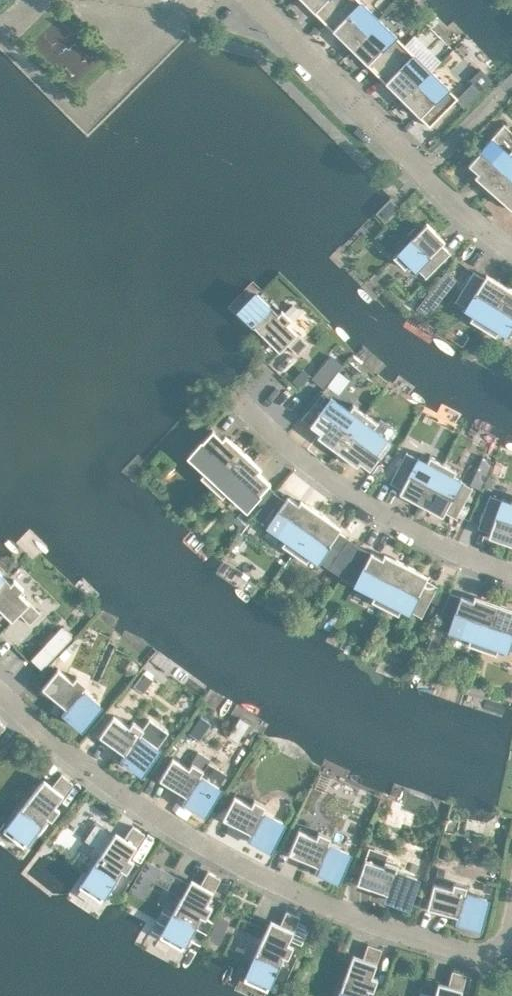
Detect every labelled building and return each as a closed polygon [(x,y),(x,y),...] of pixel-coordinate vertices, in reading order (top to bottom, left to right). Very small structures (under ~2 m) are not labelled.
[(340,34),(369,5),(363,0),(321,0),(314,8),(340,34)] [(423,3),(416,10),(422,15),(429,9),(423,3)] [(340,34),(367,60),(395,32),(369,5),(340,34)] [(367,60),(393,86),(421,58),(395,32),(367,60)] [(472,56),(461,66),(472,78),(483,67),(472,56)] [(421,58),(393,86),(420,113),(448,84),(421,58)] [(483,179),(511,147),(511,142),(503,134),(511,125),(494,110),(458,151),(473,164),(469,167),(483,179)] [(483,179),(497,192),(500,188),(511,198),(511,147),(483,179)] [(380,186),(367,200),(375,208),(388,194),(380,186)] [(441,240),(428,227),(431,223),(417,210),(412,215),(402,225),(385,242),(384,242),(383,243),(395,254),(400,249),(416,265),(441,240)] [(409,211),(399,222),(402,225),(412,215),(409,211)] [(460,306),(473,314),(498,274),(482,264),(480,268),(464,258),(445,288),(446,288),(456,294),(456,295),(464,300),(460,306)] [(436,259),(422,276),(433,284),(447,266),(436,259)] [(473,314),(486,322),(490,316),(498,321),(498,320),(508,326),(508,327),(509,327),(511,322),(511,288),(511,287),(511,286),(511,282),(498,274),(473,314)] [(230,298),(232,300),(266,334),(274,327),(288,341),(298,330),(277,310),(282,306),(272,297),(268,301),(248,280),(230,298)] [(321,342),(302,364),(313,374),(333,351),(321,342)] [(312,427),(327,438),(355,400),(343,391),(339,396),(331,391),(330,391),(321,384),(322,384),(321,383),(300,412),(315,423),(312,427)] [(355,400),(327,438),(342,449),(345,445),(360,456),(381,428),(363,414),(367,409),(355,400)] [(191,463),(202,473),(233,438),(220,425),(217,429),(203,416),(179,442),(180,443),(180,442),(189,450),(188,451),(195,457),(191,463)] [(233,438),(202,473),(213,483),(218,478),(225,484),(225,483),(237,494),(237,495),(245,487),(258,472),(261,469),(244,454),(247,450),(233,438)] [(394,482),(411,491),(433,449),(420,442),(416,448),(408,444),(407,445),(397,439),(397,438),(380,469),(397,478),(394,482)] [(433,449),(411,491),(427,500),(429,496),(446,505),(448,500),(453,491),(462,473),(461,474),(451,468),(451,467),(443,463),(446,456),(433,449)] [(258,472),(245,487),(251,492),(265,477),(258,472)] [(502,531),(511,503),(511,485),(503,482),(501,489),(492,485),(492,486),(480,482),(481,481),(480,481),(468,514),(486,521),(484,525),(502,531)] [(272,530),(284,539),(311,500),(296,489),(293,493),(278,482),(258,512),(276,524),(272,530)] [(232,498),(223,507),(232,515),(240,506),(232,498)] [(311,500),(284,539),(297,548),(301,542),(319,554),(339,525),(324,515),(326,511),(311,500)] [(502,531),(511,535),(511,503),(502,531)] [(361,586),(375,593),(396,551),(380,542),(378,547),(361,538),(345,570),(346,570),(346,569),(356,575),(365,580),(361,586)] [(396,551),(375,593),(388,600),(392,594),(400,598),(400,597),(411,603),(411,604),(427,572),(411,564),(413,559),(396,551)] [(0,570),(0,602),(6,596),(20,610),(30,599),(10,579),(14,575),(4,566),(0,570)] [(458,630),(472,635),(487,590),(470,584),(468,588),(451,582),(450,583),(439,579),(426,611),(439,615),(439,616),(460,623),(458,630)] [(472,635),(486,640),(489,633),(498,636),(498,635),(509,639),(509,640),(510,640),(511,633),(511,604),(503,601),(505,596),(487,590),(472,635)] [(423,592),(418,603),(426,607),(431,595),(423,592)] [(19,648),(29,658),(59,626),(49,616),(19,648)] [(56,636),(50,642),(54,647),(61,640),(56,636)] [(41,650),(32,660),(35,663),(44,653),(41,650)] [(52,699),(70,713),(90,689),(73,675),(77,671),(66,662),(63,667),(48,654),(31,674),(55,694),(52,699)] [(134,659),(125,672),(134,679),(143,665),(134,659)] [(502,683),(506,687),(511,687),(511,673),(507,673),(503,677),(502,683)] [(110,745),(129,758),(158,719),(139,705),(133,714),(123,707),(119,712),(103,701),(89,722),(114,740),(110,745)] [(188,739),(182,748),(193,756),(198,749),(199,749),(201,746),(188,739)] [(172,787),(192,799),(216,760),(199,749),(198,749),(193,756),(182,748),(179,754),(162,744),(149,765),(176,782),(172,787)] [(0,808),(0,809),(0,822),(13,833),(37,802),(41,806),(49,796),(45,792),(63,769),(51,760),(39,776),(31,769),(0,808)] [(237,824),(258,835),(272,807),(253,797),(256,792),(244,785),(241,791),(224,782),(212,805),(240,819),(237,824)] [(103,822),(80,858),(69,873),(90,887),(112,855),(116,858),(124,847),(119,844),(135,820),(122,812),(112,828),(103,822)] [(304,857),(326,866),(338,837),(318,829),(321,823),(308,818),(306,823),(288,816),(278,839),(307,852),(304,857)] [(374,885),(396,893),(406,863),(386,856),(388,850),(375,845),(373,851),(355,845),(346,869),(376,879),(374,885)] [(428,855),(425,866),(432,867),(434,856),(428,855)] [(171,884),(159,907),(150,923),(172,935),(190,902),(195,904),(202,893),(197,890),(211,865),(198,858),(188,875),(179,869),(171,884)] [(158,875),(157,877),(171,884),(179,869),(165,862),(158,875)] [(445,908),(468,914),(476,884),(455,878),(457,872),(444,868),(442,874),(423,869),(417,893),(447,902),(445,908)] [(259,911),(238,958),(234,966),(257,977),(273,942),(278,944),(283,932),(278,930),(290,903),(276,897),(268,915),(259,911)] [(204,915),(198,926),(208,930),(214,920),(204,915)] [(324,994),(324,995),(350,995),(358,975),(363,977),(367,964),(362,962),(372,935),(358,930),(351,948),(342,945),(324,994)] [(421,995),(463,995),(463,993),(449,989),(456,961),(442,957),(437,975),(427,973),(421,995)]
